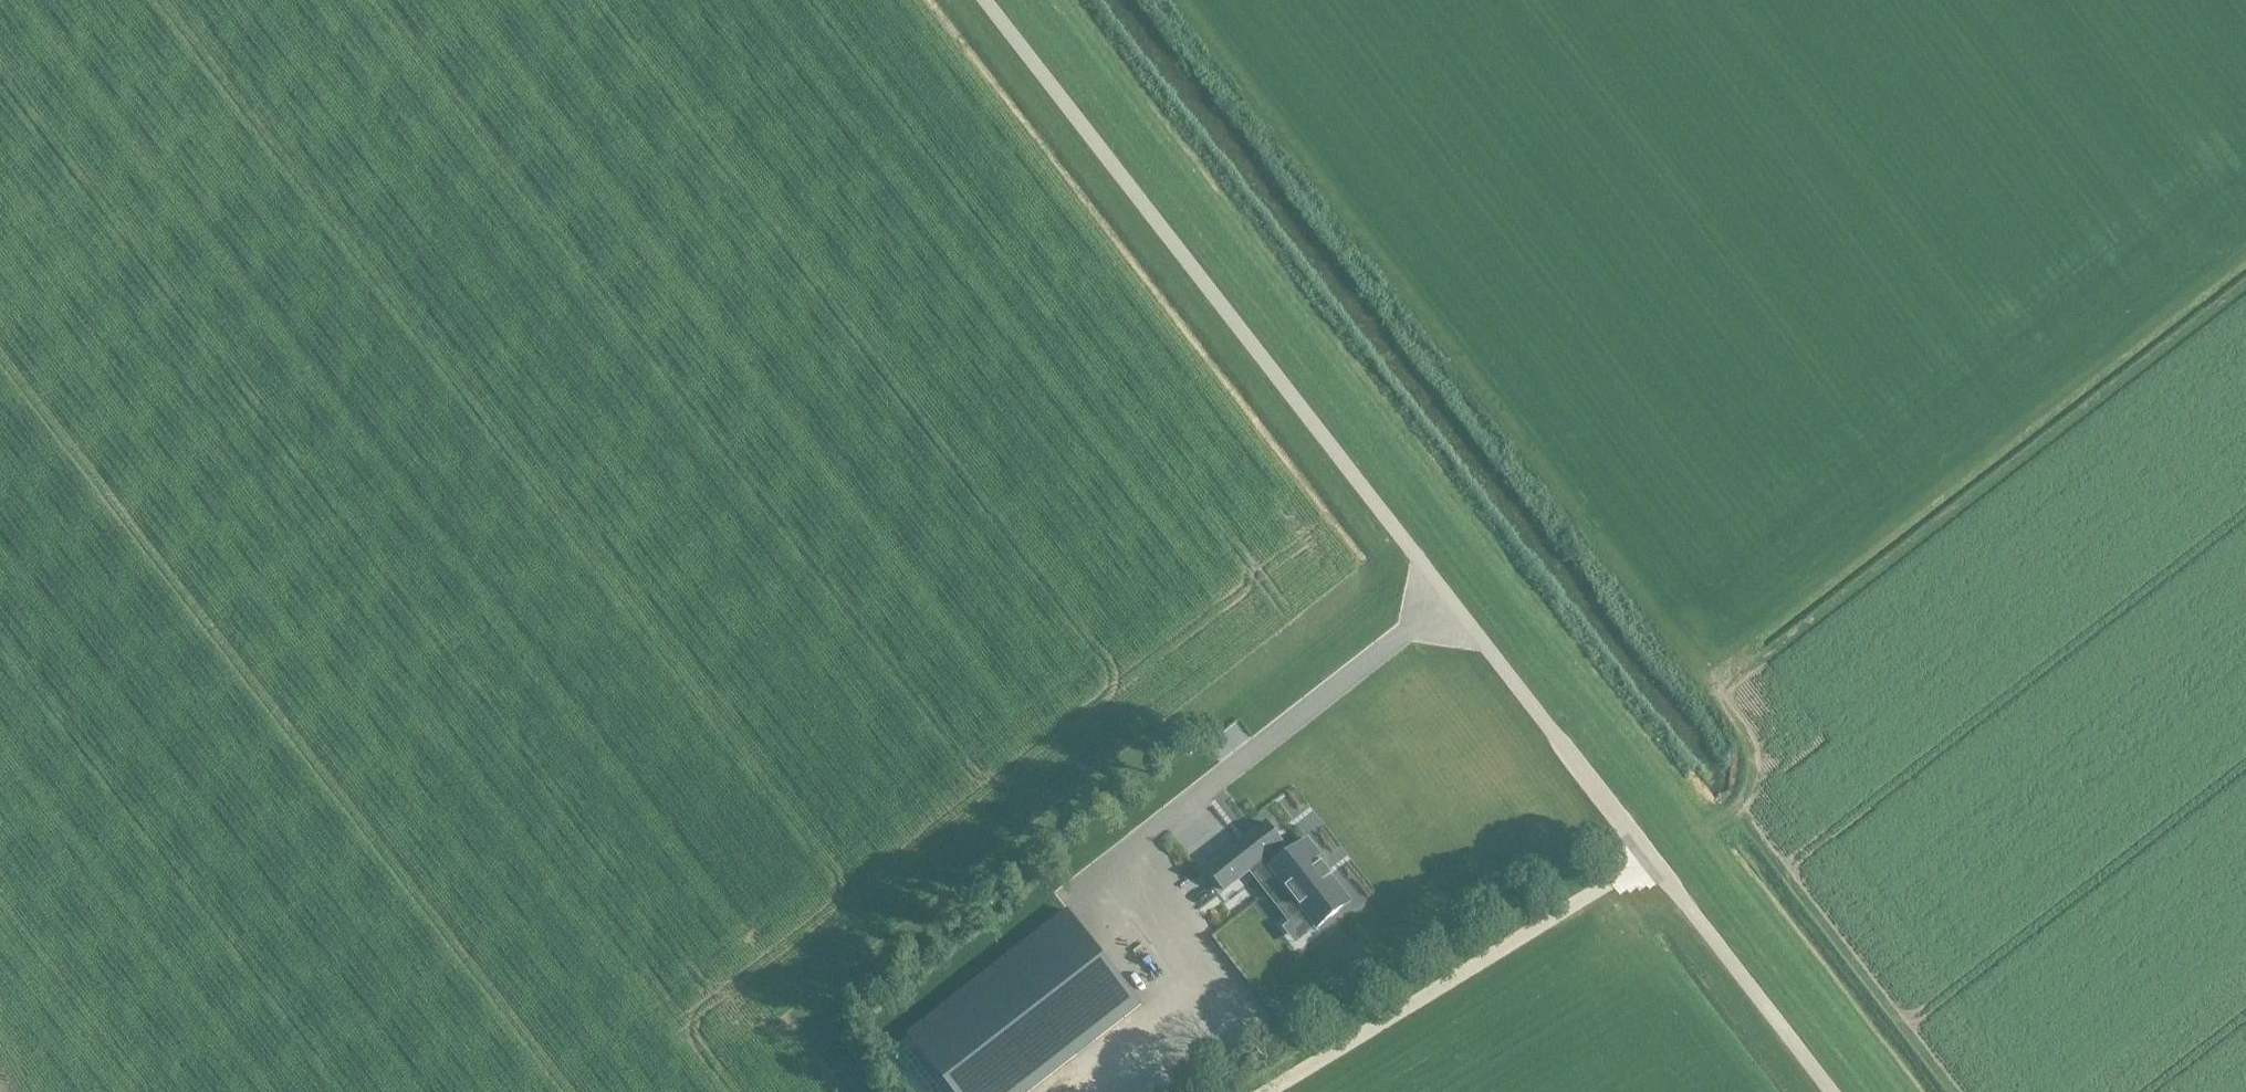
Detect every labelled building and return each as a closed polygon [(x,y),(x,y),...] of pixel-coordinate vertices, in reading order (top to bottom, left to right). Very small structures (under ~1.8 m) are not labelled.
[(1240,843),(1207,869),(1224,891),(1250,871),(1280,848),(1283,845),(1266,823),(1246,838),(1249,842),(1244,846),(1237,838),(1236,839),(1240,843)] [(1280,848),(1250,871),(1289,922),(1303,912),(1316,927),(1317,928),(1350,902),(1331,878),(1332,876),(1332,875),(1330,877),(1321,865),(1323,864),(1322,863),(1320,864),(1316,859),(1320,855),(1308,840),(1287,857),(1280,848)] [(1141,1005),(1067,911),(909,1035),(953,1091),(1030,1091),(1141,1005)]
